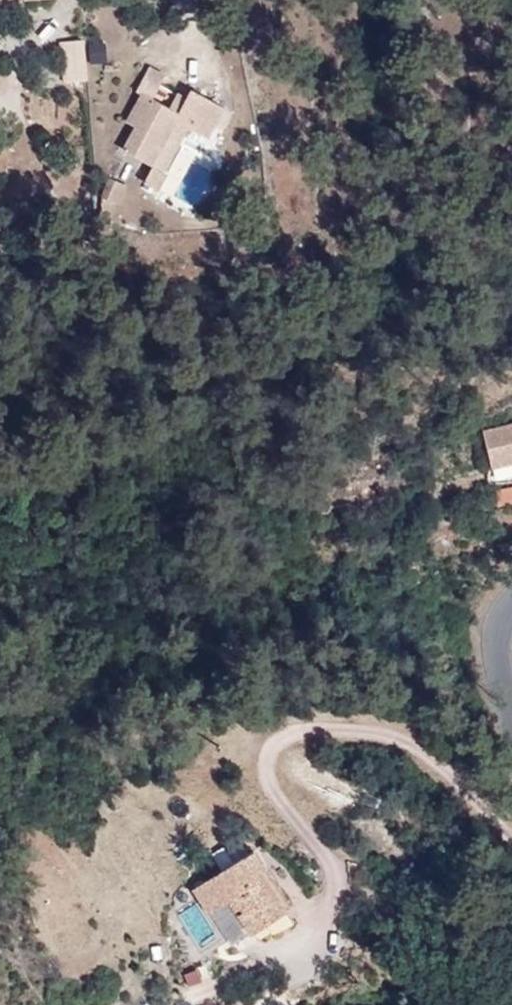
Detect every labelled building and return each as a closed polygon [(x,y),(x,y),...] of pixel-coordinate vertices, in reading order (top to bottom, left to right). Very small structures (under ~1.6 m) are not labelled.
[(87,77),(83,38),(65,40),(69,79),(87,77)] [(139,89),(145,92),(155,97),(167,74),(152,65),(139,89)] [(154,164),(174,128),(178,120),(209,137),(225,107),(192,90),(189,97),(181,112),(172,107),(155,97),(145,92),(129,120),(137,125),(125,148),(154,164)] [(181,112),(189,97),(179,91),(172,107),(181,112)] [(145,181),(160,189),(169,173),(166,171),(186,134),(174,128),(154,164),(145,181)] [(486,431),(487,433),(495,465),(511,461),(511,424),(486,431)] [(265,877),(286,910),(292,906),(255,849),(243,857),(259,881),(265,877)] [(230,900),(251,932),(286,910),(265,877),(259,881),(243,857),(194,889),(210,912),(230,900)] [(232,945),(251,932),(230,900),(210,912),(232,945)]
